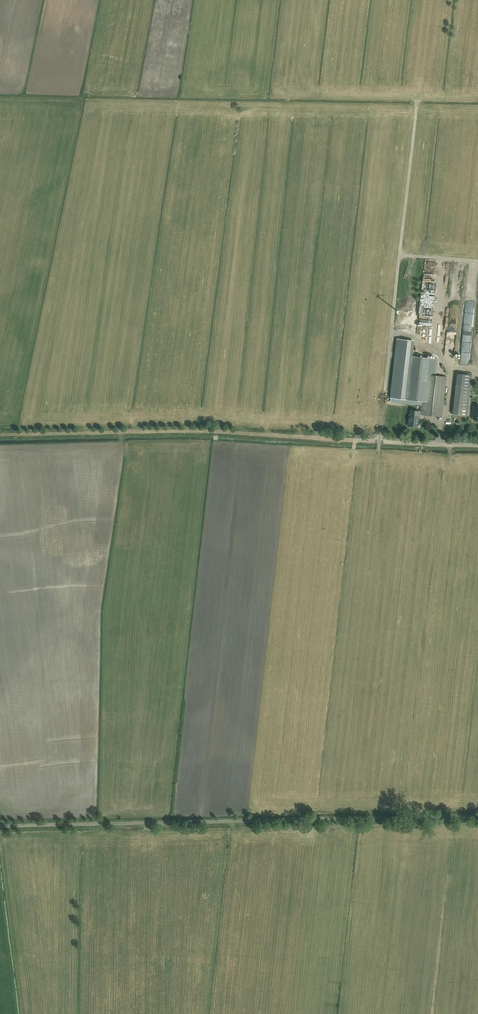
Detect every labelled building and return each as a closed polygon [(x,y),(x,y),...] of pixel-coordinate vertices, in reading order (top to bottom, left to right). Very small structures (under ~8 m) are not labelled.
[(397,339),(390,401),(422,405),(421,411),(411,410),(410,414),(409,414),(408,425),(409,426),(417,427),(417,423),(418,423),(419,415),(421,414),(442,416),(447,376),(435,375),(436,359),(411,356),(413,341),(397,339)] [(457,373),(452,414),(467,415),(472,375),(457,373)]
